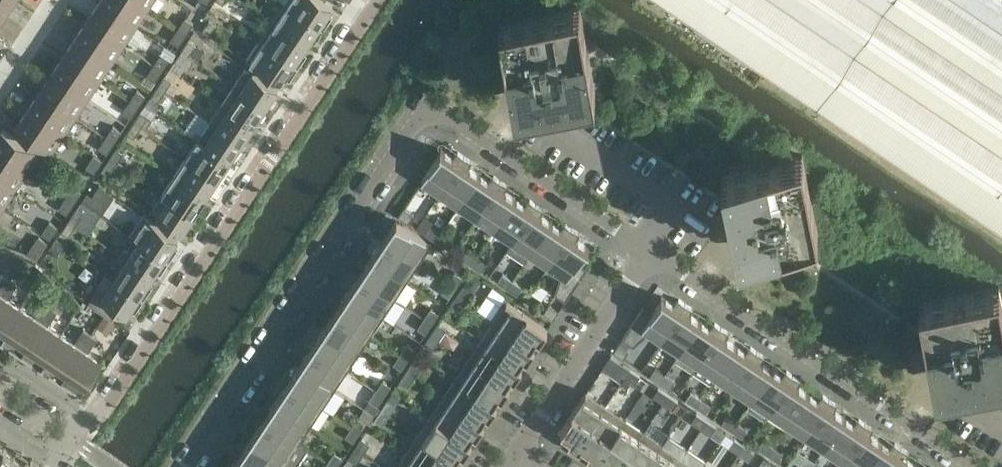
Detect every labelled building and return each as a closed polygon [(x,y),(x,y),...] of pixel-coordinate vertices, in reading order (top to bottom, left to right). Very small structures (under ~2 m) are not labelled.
[(3,16),(14,0),(0,0),(0,14),(3,16)] [(135,0),(100,0),(99,2),(136,26),(148,8),(135,0)] [(148,8),(153,0),(135,0),(148,8)] [(325,0),(324,0),(300,0),(295,8),(324,28),(333,15),(329,12),(333,6),(325,0)] [(1001,232),(1001,0),(658,0),(1001,232)] [(136,26),(99,2),(87,20),(124,44),(136,26)] [(596,87),(587,43),(580,6),(500,23),(506,55),(516,103),(524,101),(596,87)] [(324,28),(295,8),(286,21),(279,16),(275,23),(307,44),(311,38),(315,41),(324,28)] [(186,34),(194,23),(185,17),(178,28),(186,34)] [(124,44),(87,20),(75,38),(112,62),(124,44)] [(209,35),(216,24),(209,20),(202,30),(209,35)] [(303,50),(307,44),(275,23),(271,29),(278,34),(269,46),(299,66),(307,53),(303,50)] [(179,45),(186,34),(178,28),(171,39),(179,45)] [(112,62),(75,38),(63,56),(100,80),(112,62)] [(188,55),(195,44),(188,40),(182,50),(188,55)] [(299,66),(269,46),(261,59),(254,54),(249,61),(282,83),(286,76),(290,79),(299,66)] [(181,65),(188,55),(182,50),(175,60),(181,65)] [(162,70),(170,59),(161,53),(154,64),(162,70)] [(100,80),(63,56),(51,74),(88,98),(100,80)] [(155,81),(162,70),(154,64),(147,75),(155,81)] [(279,87),(247,66),(234,85),(266,106),(279,87)] [(88,98),(51,74),(39,92),(76,116),(88,98)] [(164,91),(171,80),(165,76),(158,86),(164,91)] [(266,106),(234,85),(222,103),(254,124),(266,106)] [(157,101),(164,91),(158,86),(151,96),(157,101)] [(138,106),(146,95),(137,89),(130,100),(138,106)] [(76,116),(39,92),(27,110),(64,134),(76,116)] [(131,117),(138,106),(130,100),(123,111),(131,117)] [(254,124),(222,103),(210,121),(242,142),(254,124)] [(64,134),(27,110),(15,129),(51,153),(64,134)] [(140,127),(147,116),(141,112),(134,122),(140,127)] [(242,142),(210,121),(198,139),(230,160),(242,142)] [(133,137),(140,127),(134,122),(127,132),(133,137)] [(114,142),(122,131),(113,126),(106,137),(114,142)] [(26,143),(3,128),(0,133),(0,153),(27,171),(40,152),(26,143)] [(107,153),(114,142),(106,137),(99,148),(107,153)] [(230,160),(198,139),(186,157),(218,178),(230,160)] [(116,162),(123,152),(117,148),(110,158),(116,162)] [(441,193),(465,157),(458,152),(454,157),(441,149),(440,150),(442,151),(422,181),(441,193)] [(0,153),(0,179),(15,189),(27,171),(0,153)] [(95,172),(102,160),(94,154),(86,166),(95,172)] [(818,235),(802,154),(761,163),(722,171),(736,239),(738,251),(783,242),(818,235)] [(218,178),(186,157),(174,175),(206,196),(218,178)] [(459,205),(479,174),(469,167),(472,161),(465,157),(441,193),(459,205)] [(109,173),(116,162),(110,158),(103,168),(109,173)] [(477,217),(501,181),(494,176),(490,181),(479,174),(459,205),(477,217)] [(206,196),(174,175),(162,193),(194,214),(206,196)] [(0,179),(0,205),(3,207),(15,189),(0,179)] [(495,229),(515,198),(505,191),(508,185),(501,181),(477,217),(495,229)] [(100,200),(107,190),(99,185),(92,195),(100,200)] [(74,202),(81,192),(73,186),(66,197),(74,202)] [(194,214),(162,193),(150,212),(182,233),(194,214)] [(67,213),(74,202),(66,197),(58,208),(67,213)] [(513,241),(537,205),(530,200),(526,205),(515,198),(495,229),(513,241)] [(531,253),(551,222),(541,215),(544,209),(537,205),(513,241),(531,253)] [(408,222),(414,214),(404,207),(399,216),(408,222)] [(76,225),(83,214),(75,209),(68,220),(76,225)] [(174,244),(179,238),(146,216),(142,223),(149,228),(140,240),(170,260),(178,247),(174,244)] [(432,244),(400,222),(397,220),(398,219),(397,218),(383,238),(387,241),(420,262),(432,244)] [(69,235),(76,225),(68,220),(61,230),(69,235)] [(50,238),(58,227),(50,221),(42,233),(50,238)] [(549,265),(573,229),(566,224),(561,229),(551,222),(531,253),(549,265)] [(435,240),(441,232),(431,225),(425,233),(435,240)] [(587,268),(578,262),(587,248),(589,249),(590,248),(577,239),(580,233),(573,229),(549,265),(562,274),(555,293),(566,300),(587,268)] [(445,247),(451,238),(441,232),(435,240),(445,247)] [(43,250),(48,242),(40,236),(34,244),(43,250)] [(420,262),(387,241),(383,238),(371,256),(372,257),(408,280),(420,262)] [(170,260),(140,240),(132,253),(125,248),(121,255),(153,276),(157,270),(161,273),(170,260)] [(471,264),(477,256),(467,249),(461,257),(471,264)] [(149,282),(153,276),(121,255),(116,261),(123,266),(115,278),(144,298),(153,285),(149,282)] [(408,280),(372,257),(371,256),(359,274),(363,277),(396,298),(408,280)] [(481,271),(487,262),(477,256),(471,264),(481,271)] [(456,287),(463,277),(455,272),(448,282),(456,287)] [(507,288),(513,280),(503,273),(497,281),(507,288)] [(396,298),(363,277),(359,274),(347,292),(348,293),(384,316),(396,298)] [(10,280),(4,276),(0,281),(0,292),(1,293),(10,280)] [(144,298),(115,278),(106,291),(99,286),(95,293),(119,309),(127,315),(131,308),(135,311),(144,298)] [(8,298),(17,284),(10,280),(1,293),(8,298)] [(517,295),(523,286),(513,280),(507,288),(517,295)] [(450,297),(456,287),(448,282),(441,292),(450,297)] [(480,307),(494,315),(508,292),(494,283),(480,307)] [(458,311),(472,291),(463,285),(450,305),(458,311)] [(999,286),(919,302),(926,338),(935,382),(943,381),(1001,369),(1001,300),(999,286)] [(384,316),(348,293),(347,292),(335,310),(339,313),(372,334),(384,316)] [(8,298),(1,293),(0,295),(0,336),(1,337),(22,307),(8,298)] [(119,309),(95,293),(88,303),(112,319),(119,309)] [(662,340),(686,304),(679,299),(674,304),(662,296),(661,297),(663,298),(653,312),(644,306),(622,338),(633,345),(649,332),(662,340)] [(548,327),(507,300),(494,320),(531,345),(532,344),(537,337),(540,339),(548,327)] [(42,320),(51,307),(44,302),(35,316),(42,320)] [(553,319),(559,310),(549,304),(543,312),(553,319)] [(680,352),(700,321),(690,314),(693,308),(686,304),(662,340),(680,352)] [(42,320),(35,316),(22,307),(1,337),(21,351),(42,320)] [(48,325),(57,311),(51,307),(42,320),(48,325)] [(432,323),(439,313),(431,308),(424,318),(432,323)] [(372,334),(339,313),(335,310),(323,328),(324,329),(360,352),(372,334)] [(426,333),(432,323),(424,318),(417,328),(426,333)] [(62,333),(48,325),(42,320),(21,351),(41,364),(62,333)] [(531,345),(494,320),(481,339),(519,364),(519,363),(524,356),(527,358),(535,346),(532,344),(531,345)] [(698,364),(721,328),(715,323),(711,328),(700,321),(680,352),(698,364)] [(433,349),(446,329),(438,323),(425,343),(433,349)] [(360,352),(324,329),(323,328),(311,347),(315,349),(348,371),(360,352)] [(716,376),(736,345),(726,338),(729,332),(721,328),(698,364),(716,376)] [(82,347),(91,333),(84,329),(75,342),(82,347)] [(82,347),(75,342),(62,333),(41,364),(61,377),(82,347)] [(88,351),(97,338),(91,333),(82,347),(88,351)] [(519,364),(481,339),(468,358),(506,383),(507,382),(512,375),(515,377),(523,365),(519,363),(519,364)] [(624,358),(629,350),(619,343),(614,351),(624,358)] [(408,359),(415,349),(407,344),(400,354),(408,359)] [(734,388),(758,352),(751,347),(747,352),(736,345),(716,376),(734,388)] [(102,361),(88,351),(82,347),(61,377),(82,391),(102,361)] [(348,371),(315,349),(311,347),(299,365),(300,365),(335,389),(348,371)] [(752,400),(772,369),(762,362),(765,356),(758,352),(734,388),(752,400)] [(402,369),(408,359),(400,354),(393,363),(402,369)] [(506,383),(468,358),(456,377),(493,402),(494,401),(499,394),(502,396),(510,384),(507,382),(506,383)] [(408,387),(421,367),(413,361),(400,381),(408,387)] [(640,375),(621,362),(615,370),(635,384),(640,375)] [(335,389),(300,365),(299,365),(287,383),(291,385),(323,407),(335,389)] [(660,382),(665,374),(655,367),(650,376),(660,382)] [(769,412),(793,376),(787,371),(782,376),(772,369),(752,400),(769,412)] [(670,389),(675,380),(665,374),(660,382),(670,389)] [(788,424),(808,393),(798,386),(801,380),(793,376),(769,412),(788,424)] [(493,402),(456,377),(443,396),(481,421),(482,420),(486,413),(490,415),(497,403),(494,401),(493,402)] [(384,395),(391,385),(383,380),(376,390),(384,395)] [(323,407),(291,385),(287,383),(275,401),(276,401),(311,425),(323,407)] [(678,401),(659,387),(653,396),(673,409),(678,401)] [(378,405),(384,395),(376,390),(369,400),(378,405)] [(696,406),(701,398),(691,391),(686,399),(696,406)] [(579,446),(606,406),(586,392),(561,430),(570,436),(568,439),(579,446)] [(806,436),(830,400),(823,395),(819,400),(808,393),(788,424),(806,436)] [(481,421),(443,396),(430,415),(468,440),(469,439),(474,432),(477,434),(485,422),(482,420),(481,421)] [(706,413),(711,404),(701,398),(696,406),(706,413)] [(383,425),(396,405),(388,399),(374,419),(383,425)] [(824,448),(845,417),(834,410),(837,404),(830,400),(806,436),(824,448)] [(311,425),(276,401),(275,401),(263,419),(267,421),(299,443),(311,425)] [(598,459),(625,418),(606,406),(579,446),(580,447),(582,444),(589,449),(587,452),(598,459)] [(717,426),(697,413),(691,421),(711,434),(717,426)] [(468,440),(430,415),(418,434),(455,459),(456,458),(461,451),(464,453),(472,441),(469,439),(468,440)] [(732,430),(737,422),(727,415),(722,423),(732,430)] [(360,431),(367,421),(359,416),(352,426),(360,431)] [(842,460),(866,424),(859,419),(855,424),(845,417),(824,448),(842,460)] [(644,431),(625,418),(598,459),(599,460),(601,457),(608,461),(606,465),(610,466),(620,466),(644,431)] [(299,443),(267,421),(263,419),(251,437),(252,437),(287,461),(299,443)] [(742,437),(747,428),(737,422),(732,430),(742,437)] [(880,441),(870,434),(873,428),(866,424),(842,460),(852,466),(863,466),(880,441)] [(354,441),(360,431),(352,426),(345,436),(354,441)] [(663,444),(644,431),(620,466),(648,466),(663,444)] [(418,434),(405,453),(426,466),(455,466),(459,460),(456,458),(455,459),(418,434)] [(252,437),(251,437),(239,455),(243,457),(258,466),(283,466),(287,461),(252,437)] [(357,463),(370,443),(362,438),(349,458),(357,463)] [(755,452),(735,438),(729,447),(749,460),(755,452)] [(768,454),(773,446),(763,439),(758,448),(768,454)] [(902,448),(895,443),(891,448),(880,441),(863,466),(889,466),(902,448)] [(682,456),(663,444),(648,466),(675,466),(682,456)] [(778,461),(783,452),(773,446),(768,454),(778,461)] [(4,447),(0,454),(0,466),(34,466),(4,447)] [(916,465),(906,458),(909,452),(902,448),(889,466),(915,466),(916,465)] [(343,457),(335,452),(328,462),(336,466),(337,466),(343,457)] [(405,453),(396,466),(426,466),(405,453)] [(243,457),(239,455),(231,466),(258,466),(243,457)] [(682,456),(675,466),(698,466),(682,456)]
